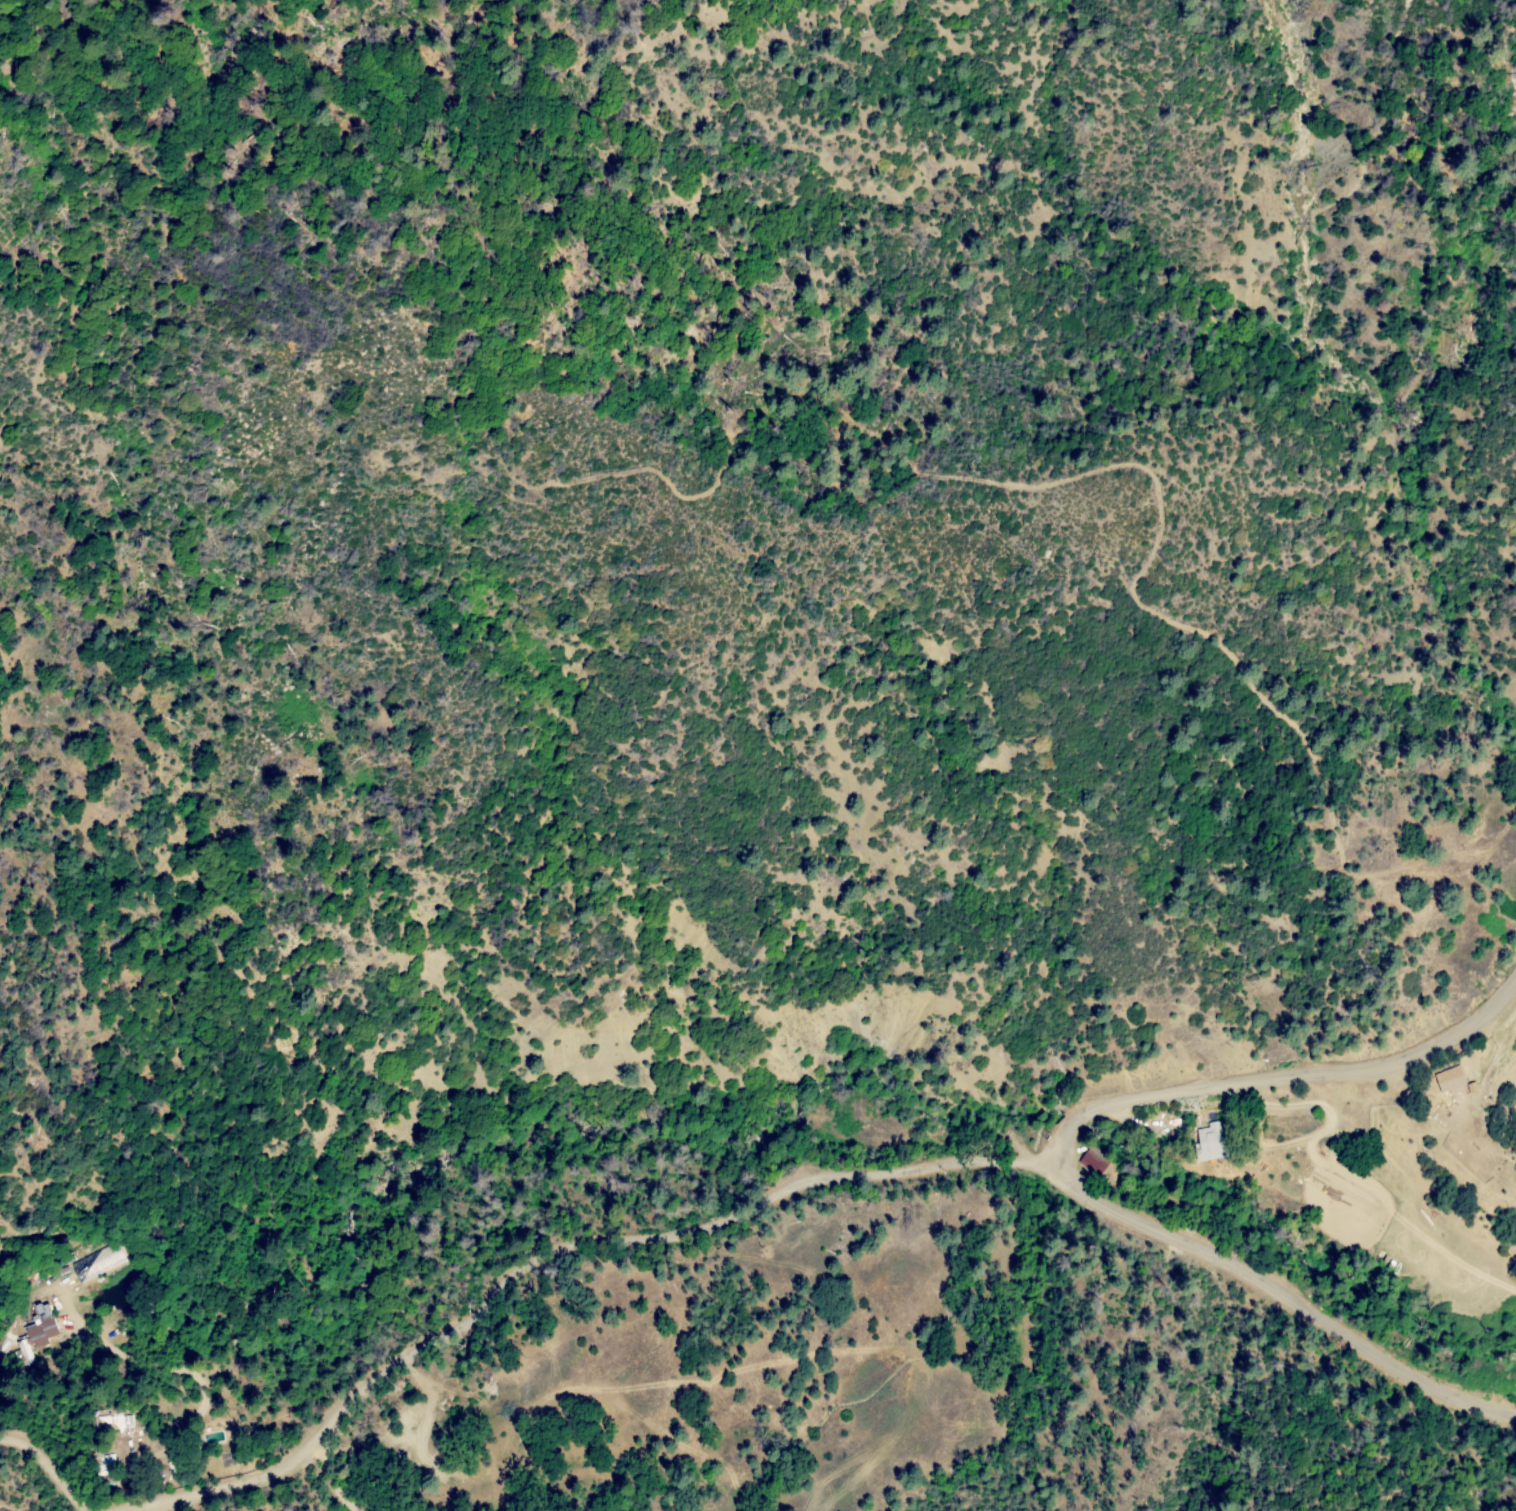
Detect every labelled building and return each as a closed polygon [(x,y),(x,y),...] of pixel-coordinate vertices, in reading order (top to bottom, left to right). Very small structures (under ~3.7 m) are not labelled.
[(1459,1064),(1435,1075),(1443,1093),(1447,1091),(1450,1097),(1467,1090),(1464,1085),(1468,1083),(1459,1064)] [(1472,1082),(1467,1084),(1470,1092),(1475,1091),(1472,1082)] [(1195,1129),(1200,1161),(1225,1157),(1219,1121),(1207,1123),(1208,1127),(1195,1129)] [(1078,1162),(1092,1147),(1111,1164),(1098,1180),(1078,1162)] [(1507,1185),(1496,1175),(1503,1169),(1513,1179),(1507,1185)] [(20,1369),(10,1343),(27,1337),(19,1314),(37,1308),(49,1303),(60,1334),(48,1339),(50,1344),(33,1351),(37,1363),(20,1369)] [(125,1431),(125,1434),(100,1435),(99,1415),(106,1415),(106,1413),(111,1413),(111,1416),(116,1416),(116,1413),(123,1413),(123,1415),(134,1415),(134,1430),(125,1431)] [(200,1444),(196,1428),(230,1420),(233,1437),(200,1444)] [(89,1457),(116,1451),(121,1474),(93,1479),(89,1457)]
